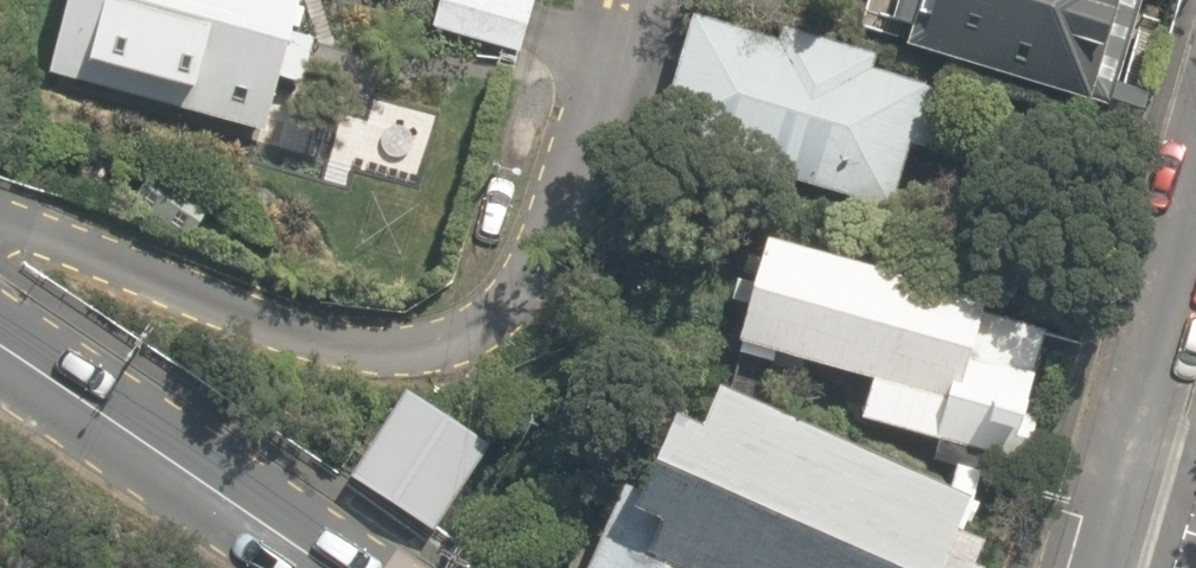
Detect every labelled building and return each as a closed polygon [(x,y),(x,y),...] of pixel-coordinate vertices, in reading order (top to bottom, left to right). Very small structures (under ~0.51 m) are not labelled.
[(40,73),(258,131),(293,0),(59,0),(40,73)] [(421,27),(517,48),(527,0),(427,0),(421,27)] [(844,25),(887,38),(898,0),(851,0),(844,25)] [(907,51),(1075,101),(1081,83),(1106,91),(1134,0),(924,0),(907,51)] [(779,43),(672,15),(637,156),(885,221),(904,147),(921,151),(939,84),(862,64),(867,47),(784,25),(779,43)] [(971,290),(735,229),(712,346),(859,384),(849,425),(1024,470),(1036,424),(1052,428),(1068,365),(1035,356),(1043,326),(967,307),(971,290)] [(719,393),(701,433),(668,418),(644,473),(632,471),(589,567),(979,567),(987,550),(946,532),(961,499),(719,393)] [(395,400),(339,476),(420,536),(476,459),(395,400)]
